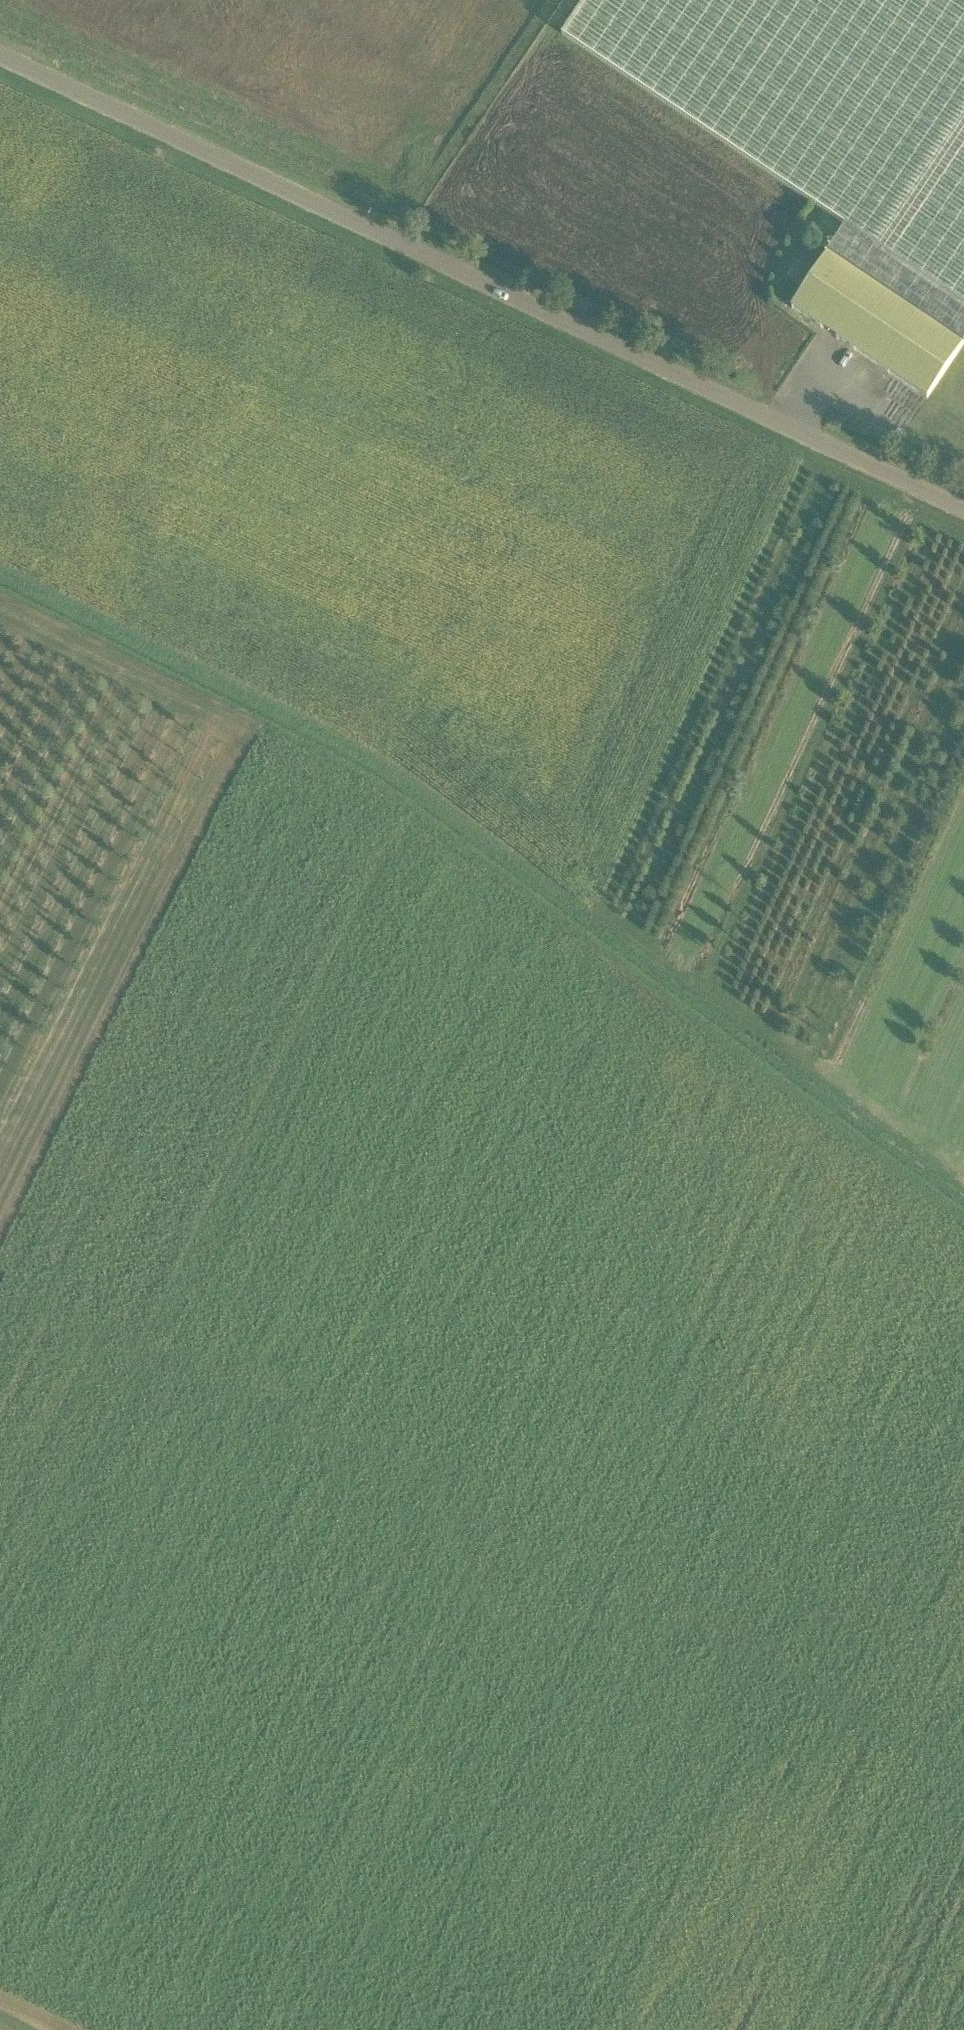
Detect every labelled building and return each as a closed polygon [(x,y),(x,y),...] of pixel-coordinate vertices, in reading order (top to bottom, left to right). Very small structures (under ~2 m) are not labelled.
[(963,345),(963,0),(587,0),(577,14),(563,36),(846,226),(792,308),(928,399),(963,345)]
